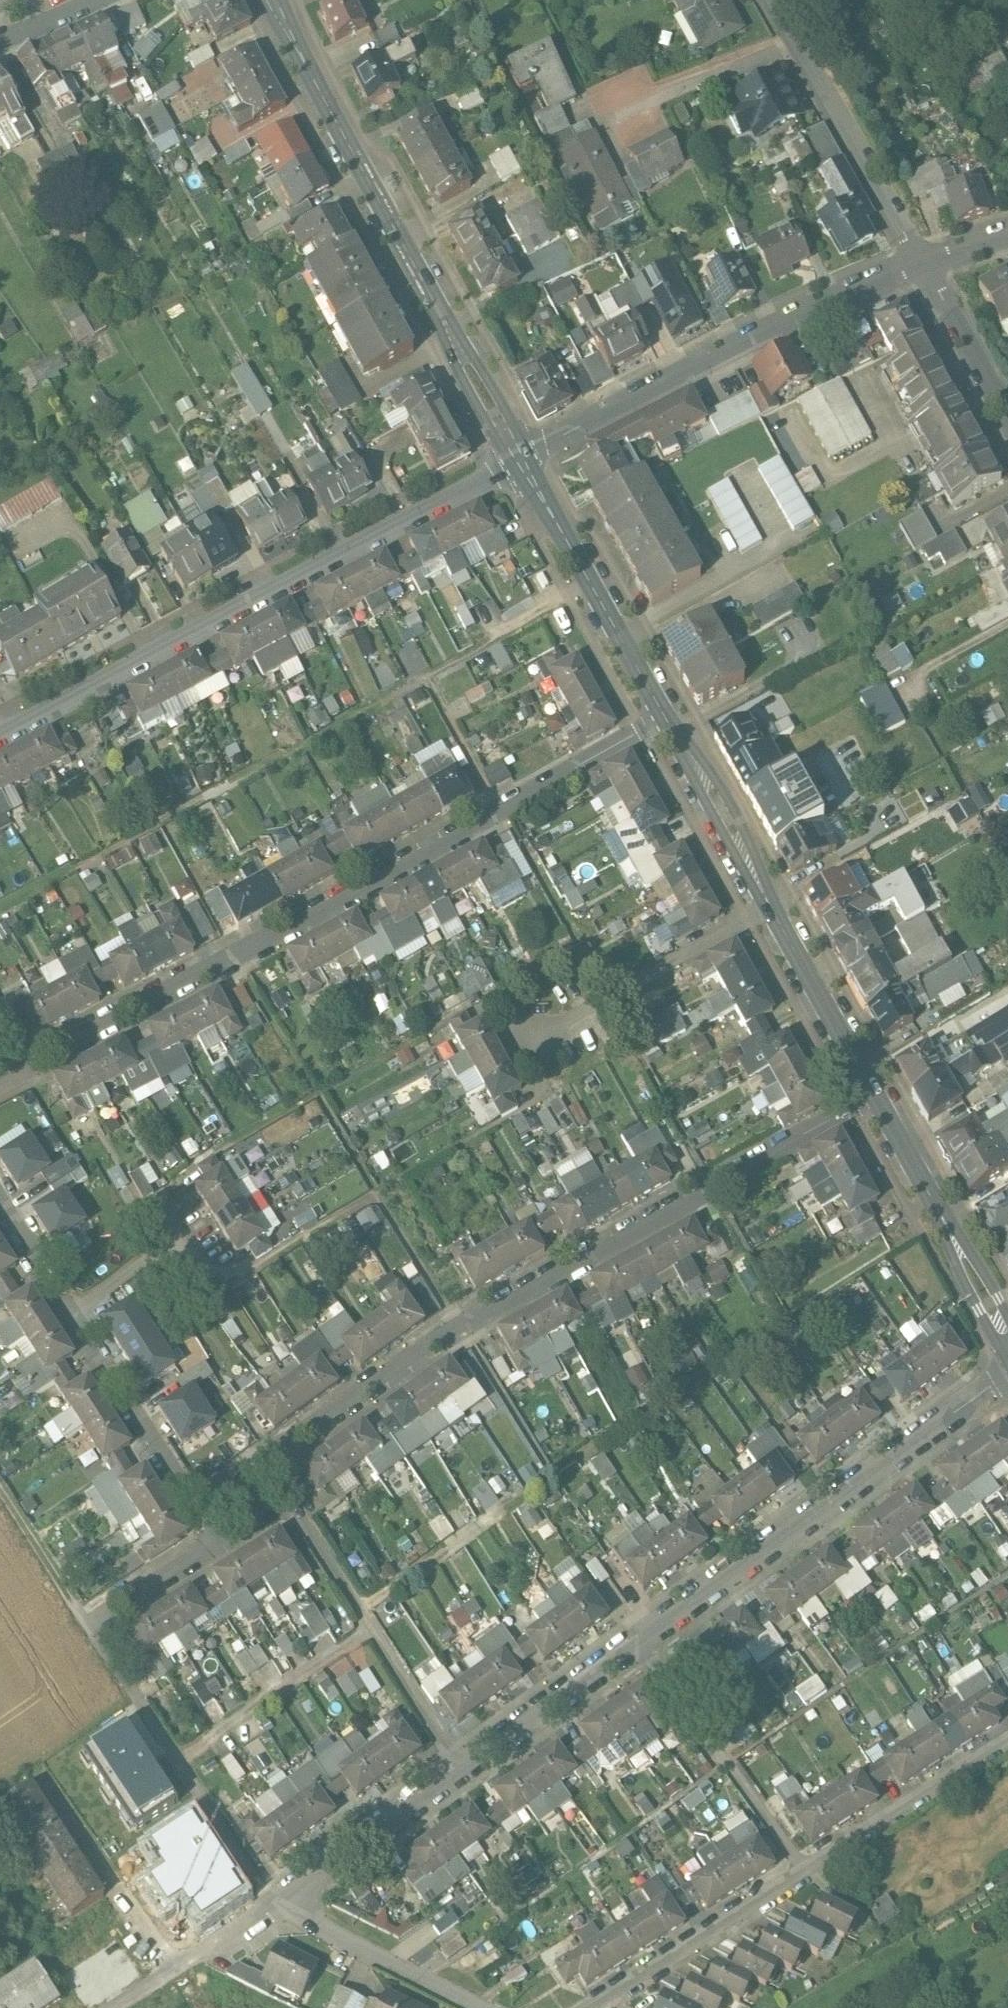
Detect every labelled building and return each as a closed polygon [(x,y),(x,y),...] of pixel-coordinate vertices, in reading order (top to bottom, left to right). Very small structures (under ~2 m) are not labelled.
[(202,13),(227,0),(195,0),(202,13)] [(202,13),(217,43),(251,26),(238,0),(227,0),(202,13)] [(322,13),(337,43),(367,28),(353,0),(347,0),(322,13)] [(684,14),(693,10),(698,20),(694,22),(708,48),(743,29),(727,0),(676,0),(684,14)] [(136,6),(111,18),(122,38),(145,27),(136,6)] [(117,54),(99,23),(76,34),(94,65),(104,82),(111,78),(103,63),(117,54)] [(394,28),(374,37),(380,48),(400,39),(394,28)] [(154,31),(137,49),(148,60),(166,42),(154,31)] [(76,33),(41,49),(59,81),(94,65),(76,34),(76,33)] [(400,39),(380,48),(386,60),(405,51),(400,39)] [(548,44),(525,55),(526,58),(508,67),(517,85),(533,77),(550,112),(559,108),(575,99),(556,61),(548,44)] [(217,58),(210,45),(188,57),(196,70),(217,58)] [(386,60),(353,76),(369,108),(401,93),(392,73),(417,61),(411,48),(405,51),(386,60)] [(59,81),(41,49),(17,61),(35,94),(46,88),(50,97),(65,90),(59,81)] [(255,51),(222,69),(246,112),(231,120),(238,133),(286,108),(255,51)] [(187,99),(224,78),(214,61),(177,82),(187,99)] [(111,78),(104,82),(111,94),(110,95),(117,107),(126,102),(119,90),(126,86),(119,74),(111,78)] [(779,74),(764,82),(760,81),(754,84),(753,88),(738,96),(744,108),(730,114),(740,133),(753,126),(758,136),(800,114),(779,74)] [(970,74),(960,79),(964,87),(974,82),(970,74)] [(0,75),(0,120),(4,118),(10,129),(26,119),(0,75)] [(146,101),(159,94),(149,76),(136,84),(146,101)] [(473,81),(453,90),(466,115),(485,105),(473,81)] [(176,130),(161,105),(138,118),(153,143),(176,130)] [(550,112),(535,120),(546,140),(571,130),(559,108),(550,112)] [(432,116),(402,132),(407,141),(401,144),(417,172),(452,153),(432,116)] [(821,124),(799,135),(811,159),(834,147),(821,124)] [(571,130),(546,140),(553,155),(560,152),(559,151),(577,142),(571,130)] [(281,134),(260,146),(273,168),(275,167),(280,177),(309,161),(294,134),(284,139),(281,134)] [(619,185),(594,134),(577,142),(559,151),(560,152),(570,171),(563,175),(572,193),(587,186),(601,213),(593,217),(601,233),(621,223),(615,212),(629,206),(630,205),(619,185)] [(667,136),(631,154),(636,164),(646,183),(648,182),(682,165),(667,136)] [(203,165),(221,154),(211,138),(193,149),(203,165)] [(252,142),(229,152),(234,163),(257,153),(252,142)] [(90,175),(73,145),(59,154),(76,183),(90,175)] [(834,147),(811,159),(824,173),(843,162),(834,147)] [(509,151),(491,162),(504,184),(522,173),(509,151)] [(472,190),(452,153),(417,172),(432,201),(438,198),(442,206),(472,190)] [(59,154),(39,165),(56,195),(76,183),(59,154)] [(309,161),(280,177),(286,187),(284,188),(296,210),(317,199),(314,193),(324,187),(309,161)] [(843,162),(824,173),(834,192),(854,181),(843,162)] [(944,184),(936,162),(904,178),(913,197),(916,199),(944,184)] [(636,164),(625,169),(630,179),(639,197),(651,190),(648,182),(646,183),(636,164)] [(630,179),(619,185),(630,205),(629,206),(631,210),(643,204),(639,197),(630,179)] [(843,207),(821,219),(829,232),(833,232),(845,253),(873,237),(863,220),(873,214),(854,181),(834,192),(843,207)] [(978,181),(947,191),(958,224),(989,213),(978,181)] [(539,202),(506,220),(516,237),(549,220),(539,202)] [(480,211),(459,223),(462,229),(451,234),(466,264),(499,247),(480,211)] [(336,212),(294,235),(303,252),(315,246),(323,260),(354,243),(336,212)] [(549,220),(516,237),(526,257),(559,240),(549,220)] [(792,226),(756,244),(774,281),(794,271),(792,267),(808,259),(792,226)] [(283,228),(265,238),(271,249),(289,239),(283,228)] [(323,260),(311,267),(343,324),(385,301),(354,243),(323,260)] [(499,247),(466,264),(483,295),(494,289),(497,295),(518,284),(499,247)] [(737,259),(712,272),(719,287),(712,292),(721,309),(754,293),(737,259)] [(672,270),(664,268),(643,279),(655,302),(653,303),(673,340),(686,334),(687,335),(702,327),(701,325),(702,325),(682,287),(682,288),(672,270)] [(574,274),(549,284),(559,309),(584,299),(574,274)] [(979,289),(1001,327),(1007,323),(1007,279),(1005,274),(979,289)] [(643,279),(631,285),(643,308),(653,303),(655,302),(643,279)] [(414,353),(385,301),(343,324),(340,326),(354,351),(363,346),(378,373),(414,353)] [(904,305),(891,313),(885,302),(869,312),(892,353),(922,337),(904,305)] [(81,305),(69,312),(86,341),(107,328),(99,315),(91,320),(81,305)] [(635,318),(609,332),(602,320),(588,328),(611,372),(644,355),(639,346),(648,342),(635,318)] [(957,401),(922,337),(892,353),(898,364),(886,371),(916,425),(957,401)] [(865,345),(844,355),(853,373),(873,363),(865,345)] [(789,346),(770,356),(771,357),(757,365),(767,385),(774,397),(808,379),(803,369),(804,368),(805,366),(798,354),(797,354),(795,354),(795,353),(793,354),(789,346)] [(32,387),(71,369),(63,352),(23,370),(32,387)] [(337,362),(317,374),(341,415),(361,404),(337,362)] [(553,370),(541,377),(537,369),(516,380),(539,422),(571,404),(563,389),(562,390),(555,377),(557,377),(553,370)] [(420,371),(402,382),(408,393),(426,383),(420,371)] [(256,406),(245,413),(251,424),(277,409),(259,379),(245,387),(256,406)] [(840,379),(798,400),(829,458),(870,436),(840,379)] [(408,393),(390,403),(397,416),(404,412),(410,423),(440,406),(428,383),(408,393)] [(767,385),(749,394),(761,417),(780,408),(774,397),(767,385)] [(749,394),(708,414),(719,437),(761,417),(749,394)] [(691,395),(643,420),(651,436),(657,449),(705,423),(691,395)] [(985,451),(957,401),(916,425),(914,425),(942,475),(985,451)] [(410,423),(409,423),(437,475),(469,458),(440,406),(410,423)] [(643,420),(589,449),(595,460),(613,450),(616,455),(629,448),(651,436),(643,420)] [(340,467),(327,445),(317,451),(330,473),(340,467)] [(676,445),(657,454),(662,465),(681,456),(676,445)] [(595,460),(580,468),(597,500),(638,477),(644,474),(629,448),(616,455),(613,450),(595,460)] [(330,473),(317,451),(302,460),(314,481),(308,485),(327,518),(349,505),(330,473)] [(942,475),(936,478),(953,507),(1001,480),(985,451),(942,475)] [(173,456),(150,470),(164,494),(187,480),(173,456)] [(760,469),(766,479),(786,468),(780,458),(760,469)] [(340,467),(330,473),(349,505),(366,495),(364,493),(372,489),(354,459),(340,467)] [(766,479),(771,490),(792,478),(786,468),(766,479)] [(799,475),(806,491),(822,483),(815,468),(799,475)] [(669,532),(638,477),(597,500),(593,502),(624,557),(669,532)] [(771,490),(777,500),(797,489),(792,478),(771,490)] [(0,509),(0,529),(3,533),(62,499),(51,480),(0,509)] [(707,492),(713,503),(734,491),(728,481),(707,492)] [(233,508),(218,482),(206,488),(222,515),(233,508)] [(269,493),(264,484),(254,490),(259,499),(269,493)] [(777,500),(783,510),(803,499),(797,489),(777,500)] [(713,503),(718,513),(739,501),(734,491),(713,503)] [(275,503),(269,493),(259,499),(260,500),(282,539),(284,538),(285,539),(297,532),(297,531),(306,525),(289,495),(275,503)] [(783,510),(788,520),(809,509),(803,499),(783,510)] [(260,500),(235,515),(258,554),(282,539),(260,500)] [(718,513),(724,523),(745,512),(739,501),(718,513)] [(479,507),(461,516),(476,544),(486,561),(508,549),(498,531),(506,527),(498,511),(485,518),(479,507)] [(788,520),(794,531),(814,519),(809,509),(788,520)] [(145,521),(140,513),(129,520),(140,539),(167,522),(161,512),(145,521)] [(724,523),(730,534),(751,522),(745,512),(724,523)] [(461,516),(445,525),(459,552),(476,544),(461,516)] [(988,530),(1006,565),(1007,564),(1007,520),(988,530)] [(236,563),(213,524),(211,521),(188,534),(212,576),(236,563)] [(730,534),(736,544),(757,532),(751,522),(730,534)] [(445,525),(428,534),(442,561),(459,552),(445,525)] [(188,534),(184,529),(174,534),(179,543),(161,553),(184,592),(198,583),(199,584),(212,576),(188,534)] [(954,530),(922,548),(929,560),(940,553),(946,564),(967,552),(954,530)] [(669,532),(624,557),(652,607),(696,581),(669,532)] [(736,544),(741,554),(762,543),(757,532),(736,544)] [(148,571),(127,534),(103,548),(124,585),(148,571)] [(416,555),(404,561),(412,577),(422,596),(429,592),(424,583),(447,572),(442,561),(428,534),(410,543),(416,555)] [(385,556),(367,565),(382,593),(399,584),(399,583),(412,577),(404,561),(391,568),(385,556)] [(1000,569),(1007,583),(1002,586),(1003,588),(1004,587),(1007,594),(1007,564),(1006,565),(1000,569)] [(382,593),(367,565),(350,574),(365,602),(371,613),(388,604),(382,593)] [(365,602),(350,574),(333,583),(348,611),(365,602)] [(122,619),(97,575),(82,584),(77,576),(60,585),(63,590),(49,599),(51,602),(38,609),(41,614),(63,653),(122,619)] [(544,597),(532,576),(521,582),(533,603),(544,597)] [(333,583),(316,593),(322,604),(309,611),(317,627),(330,620),(348,611),(333,583)] [(796,584),(751,609),(763,630),(808,605),(796,584)] [(475,626),(464,605),(455,609),(466,630),(475,626)] [(309,611),(297,617),(291,606),(273,615),(287,643),(305,633),(317,627),(309,611)] [(16,610),(0,619),(0,620),(8,633),(0,637),(0,651),(1,652),(0,652),(0,671),(4,677),(13,672),(17,680),(63,653),(41,614),(24,624),(16,610)] [(273,615),(256,624),(271,652),(280,669),(297,661),(287,643),(273,615)] [(706,619),(663,643),(681,676),(724,652),(728,650),(719,634),(716,636),(706,619)] [(256,624),(239,633),(254,660),(271,652),(256,624)] [(239,633),(222,642),(228,654),(215,661),(223,676),(236,669),(236,670),(254,660),(239,633)] [(409,675),(424,667),(410,641),(395,650),(409,675)] [(495,650),(508,675),(519,669),(506,644),(495,650)] [(903,648),(891,655),(901,673),(913,666),(903,648)] [(497,677),(504,674),(494,651),(482,656),(487,669),(492,667),(497,677)] [(558,652),(536,664),(546,683),(553,679),(559,690),(559,691),(587,676),(577,658),(565,665),(558,652)] [(724,652),(681,676),(698,707),(745,681),(736,664),(732,666),(724,652)] [(197,655),(179,665),(193,692),(211,683),(203,667),(197,655)] [(215,661),(203,667),(211,683),(223,676),(215,661)] [(179,665),(162,674),(177,701),(193,692),(179,665)] [(162,674),(145,682),(160,710),(177,701),(162,674)] [(587,676),(559,691),(559,690),(552,695),(557,705),(556,705),(560,711),(561,711),(568,707),(569,708),(596,693),(587,676)] [(883,734),(910,721),(890,679),(863,693),(883,734)] [(145,682),(128,692),(134,704),(142,719),(142,720),(160,710),(145,682)] [(488,684),(465,695),(470,705),(493,693),(488,684)] [(596,693),(569,708),(568,707),(561,711),(570,728),(577,724),(578,724),(605,709),(596,693)] [(991,725),(1007,719),(1002,703),(985,708),(991,725)] [(134,704),(121,711),(129,726),(142,719),(134,704)] [(605,709),(578,724),(577,724),(570,728),(569,728),(563,730),(568,739),(575,751),(605,734),(604,732),(615,727),(605,709)] [(787,720),(756,737),(761,748),(769,744),(793,731),(787,720)] [(748,722),(716,739),(730,764),(761,748),(756,737),(748,722)] [(56,745),(49,733),(32,742),(46,770),(77,754),(69,738),(56,745)] [(46,770),(32,742),(15,751),(30,779),(46,770)] [(761,748),(730,764),(747,794),(785,773),(769,744),(761,748)] [(467,763),(459,750),(450,755),(458,769),(467,763)] [(15,751),(0,759),(0,763),(13,788),(30,779),(15,751)] [(474,798),(448,752),(419,768),(423,774),(429,786),(427,787),(443,814),(443,815),(474,798)] [(620,760),(619,759),(588,775),(592,782),(587,785),(595,800),(605,793),(605,792),(613,787),(640,772),(630,754),(620,760)] [(11,812),(2,794),(13,788),(0,763),(0,817),(11,812)] [(502,768),(491,774),(498,787),(509,781),(502,768)] [(776,847),(777,846),(821,822),(824,821),(795,768),(785,773),(747,794),(776,847)] [(640,772),(613,787),(605,792),(605,793),(608,800),(612,798),(616,806),(622,803),(622,804),(649,788),(640,772)] [(443,814),(427,787),(429,786),(423,774),(405,784),(410,796),(426,823),(443,814)] [(916,776),(902,784),(908,795),(922,788),(916,776)] [(394,805),(384,788),(368,797),(393,842),(409,832),(394,805)] [(649,788),(622,804),(611,810),(620,827),(631,820),(632,820),(659,805),(649,788)] [(917,792),(897,803),(909,823),(928,813),(917,792)] [(426,823),(410,796),(394,805),(409,832),(426,823)] [(393,842),(368,797),(351,806),(361,824),(376,851),(393,842)] [(970,801),(948,813),(956,827),(978,815),(970,801)] [(632,820),(631,820),(640,837),(630,843),(638,855),(648,850),(664,841),(657,829),(668,823),(659,805),(632,820)] [(821,822),(777,846),(792,874),(836,850),(821,822)] [(361,824),(343,833),(343,834),(331,841),(340,856),(352,849),(359,861),(376,851),(361,824)] [(51,849),(40,831),(31,837),(42,854),(51,849)] [(331,841),(319,847),(318,847),(301,857),(316,884),(334,874),(327,863),(340,856),(331,841)] [(670,853),(664,841),(648,850),(655,862),(664,879),(692,864),(682,847),(670,853)] [(502,849),(489,856),(483,845),(465,854),(480,882),(489,899),(521,882),(511,864),(510,864),(502,849)] [(0,850),(0,852),(9,866),(16,861),(6,846),(0,850)] [(480,882),(465,854),(449,863),(464,891),(480,882)] [(316,884),(301,857),(284,866),(300,893),(316,884)] [(449,863),(432,873),(447,900),(464,891),(449,863)] [(692,864),(664,879),(653,885),(662,901),(673,895),(673,896),(701,881),(692,864)] [(268,876),(260,880),(253,866),(241,873),(254,896),(249,899),(253,906),(260,902),(266,912),(283,903),(268,876)] [(284,866),(268,876),(283,903),(300,893),(284,866)] [(447,900),(432,873),(415,882),(430,910),(431,909),(434,914),(437,913),(434,907),(447,900)] [(844,874),(804,897),(819,923),(859,900),(844,874)] [(924,914),(903,876),(869,895),(879,910),(894,902),(906,924),(924,914)] [(593,881),(575,891),(580,900),(598,890),(593,881)] [(701,881),(673,896),(683,913),(710,897),(701,881)] [(430,910),(415,882),(399,891),(414,919),(413,919),(418,928),(436,918),(434,914),(431,909),(430,910)] [(399,891),(381,901),(388,913),(375,919),(384,935),(396,928),(413,919),(414,919),(399,891)] [(859,900),(819,923),(840,961),(873,942),(860,918),(866,914),(868,916),(879,910),(869,895),(859,900)] [(710,897),(683,913),(687,920),(673,927),(680,940),(710,923),(709,921),(720,915),(710,897)] [(242,917),(233,901),(225,905),(234,921),(242,917)] [(213,932),(196,902),(186,908),(203,938),(213,932)] [(190,940),(172,905),(159,911),(169,929),(162,933),(176,961),(194,952),(189,941),(190,940)] [(375,919),(363,926),(356,915),(339,924),(354,952),(370,943),(376,954),(390,946),(384,935),(375,919)] [(159,970),(145,942),(136,924),(119,933),(128,951),(143,979),(159,970)] [(339,924),(322,934),(337,961),(354,952),(339,924)] [(940,971),(919,934),(919,935),(913,924),(889,938),(895,949),(904,944),(918,969),(902,978),(900,981),(896,983),(901,993),(919,983),(940,971)] [(576,949),(566,931),(555,937),(565,955),(576,949)] [(145,942),(159,970),(176,961),(162,933),(145,942)] [(337,961),(322,934),(306,943),(321,970),(320,971),(330,989),(333,994),(349,984),(337,961)] [(896,983),(873,942),(840,961),(868,1012),(898,995),(901,993),(896,983)] [(306,943),(288,953),(294,963),(287,967),(291,974),(296,972),(309,995),(322,988),(314,974),(320,971),(321,970),(306,943)] [(724,947),(693,964),(700,976),(714,968),(718,976),(745,961),(735,943),(725,949),(724,947)] [(128,951),(111,960),(98,967),(106,983),(119,976),(125,988),(143,979),(128,951)] [(745,961),(718,976),(727,992),(754,977),(745,961)] [(82,1010),(68,982),(69,982),(60,964),(59,964),(41,973),(46,982),(51,991),(65,1019),(82,1010)] [(98,967),(86,974),(86,973),(69,982),(68,982),(82,1010),(100,1001),(94,989),(106,983),(98,967)] [(454,994),(443,975),(433,981),(444,999),(444,1000),(454,994)] [(727,992),(709,1002),(718,1019),(736,1009),(764,994),(754,977),(727,992)] [(433,981),(432,979),(423,984),(434,1004),(444,999),(433,981)] [(51,991),(46,982),(29,991),(33,1000),(34,1000),(49,1028),(65,1019),(51,991)] [(901,993),(898,995),(903,1004),(924,992),(919,983),(901,993)] [(253,1005),(243,986),(233,992),(244,1011),(253,1005)] [(49,1028),(34,1000),(33,1000),(27,1004),(20,990),(7,996),(9,1001),(19,1020),(20,1020),(14,1023),(18,1030),(25,1026),(31,1037),(49,1028)] [(225,1001),(224,1002),(218,991),(200,1000),(215,1028),(222,1024),(229,1039),(242,1032),(225,1001)] [(764,994),(736,1009),(746,1026),(753,1038),(768,1030),(762,1018),(773,1011),(764,994)] [(898,995),(868,1012),(884,1041),(914,1023),(903,1004),(898,995)] [(200,1000),(183,1009),(198,1037),(215,1028),(200,1000)] [(0,1006),(0,1019),(4,1027),(19,1020),(9,1001),(0,1006)] [(198,1037),(183,1009),(167,1018),(181,1046),(198,1037)] [(669,1010),(648,1022),(654,1033),(675,1021),(669,1010)] [(465,1015),(449,1024),(457,1036),(456,1037),(466,1054),(493,1039),(484,1022),(472,1028),(465,1015)] [(167,1018),(149,1027),(155,1039),(142,1046),(150,1061),(160,1079),(190,1064),(181,1046),(167,1018)] [(675,1021),(654,1033),(661,1045),(685,1032),(678,1019),(675,1021)] [(753,1038),(742,1045),(749,1057),(742,1061),(751,1078),(769,1068),(797,1053),(787,1036),(775,1042),(768,1030),(753,1038)] [(710,1033),(697,1041),(706,1056),(719,1048),(710,1033)] [(994,1043),(1006,1063),(1007,1061),(1007,1035),(994,1043)] [(493,1039),(466,1054),(445,1065),(448,1071),(452,1069),(459,1081),(476,1072),(475,1071),(503,1056),(493,1039)] [(142,1046),(130,1052),(124,1040),(106,1050),(120,1077),(123,1076),(132,1094),(160,1079),(150,1061),(142,1046)] [(928,1046),(897,1064),(912,1093),(944,1073),(928,1046)] [(120,1077),(106,1050),(89,1058),(103,1086),(120,1077)] [(944,1073),(912,1093),(928,1122),(962,1102),(952,1086),(970,1075),(973,1079),(991,1068),(981,1051),(944,1073)] [(797,1053),(769,1068),(778,1085),(806,1070),(797,1053)] [(503,1056),(475,1071),(476,1072),(485,1088),(512,1072),(503,1056)] [(103,1086),(89,1058),(72,1067),(87,1095),(103,1086)] [(72,1067),(54,1076),(60,1087),(53,1091),(56,1098),(62,1095),(74,1119),(86,1113),(79,1099),(87,1095),(72,1067)] [(806,1070),(778,1085),(788,1102),(815,1087),(806,1070)] [(512,1072),(485,1088),(494,1105),(495,1105),(502,1117),(517,1109),(510,1096),(522,1090),(512,1072)] [(717,1073),(702,1081),(707,1092),(723,1083),(717,1073)] [(395,1090),(399,1101),(423,1092),(419,1081),(395,1090)] [(300,1083),(286,1090),(293,1101),(306,1093),(300,1083)] [(815,1087),(788,1102),(791,1109),(777,1116),(784,1129),(815,1112),(814,1110),(825,1104),(815,1087)] [(593,1121),(584,1101),(571,1106),(567,1098),(542,1110),(553,1134),(569,1127),(571,1132),(593,1121)] [(995,1125),(1002,1138),(1007,1134),(1007,1117),(995,1125)] [(995,1125),(981,1133),(973,1121),(939,1141),(953,1167),(1002,1138),(995,1125)] [(829,1136),(798,1153),(805,1165),(797,1169),(801,1177),(802,1177),(823,1165),(850,1150),(840,1132),(830,1138),(829,1136)] [(953,1167),(969,1195),(1007,1172),(1007,1157),(1005,1152),(1007,1150),(1007,1134),(1002,1138),(953,1167)] [(30,1139),(0,1158),(0,1160),(19,1190),(42,1175),(50,1170),(30,1139)] [(668,1147),(655,1155),(664,1171),(677,1164),(668,1147)] [(850,1150),(823,1165),(832,1181),(859,1166),(850,1150)] [(383,1154),(370,1161),(377,1174),(390,1166),(383,1154)] [(655,1155),(637,1164),(653,1192),(670,1182),(664,1171),(655,1155)] [(42,1175),(51,1188),(80,1169),(72,1156),(50,1170),(42,1175)] [(222,1171),(222,1172),(214,1159),(199,1169),(207,1181),(196,1188),(206,1205),(233,1188),(222,1171)] [(621,1174),(617,1176),(615,1172),(620,1169),(617,1164),(608,1168),(603,1159),(593,1164),(604,1183),(620,1210),(636,1201),(621,1174)] [(637,1164),(621,1174),(636,1201),(653,1192),(637,1164)] [(135,1172),(149,1195),(159,1189),(145,1166),(135,1172)] [(859,1166),(832,1181),(832,1182),(815,1192),(824,1208),(841,1198),(868,1183),(859,1166)] [(51,1188),(58,1198),(65,1193),(88,1179),(82,1169),(80,1169),(51,1188)] [(128,1185),(119,1169),(109,1175),(119,1190),(128,1185)] [(604,1183),(587,1192),(603,1219),(620,1210),(604,1183)] [(868,1183),(841,1198),(851,1215),(843,1219),(850,1233),(873,1219),(867,1207),(878,1200),(868,1183)] [(233,1188),(206,1205),(217,1221),(243,1204),(233,1188)] [(603,1219),(587,1192),(571,1201),(586,1229),(603,1219)] [(85,1224),(65,1193),(58,1198),(34,1213),(54,1244),(85,1224)] [(980,1215),(994,1241),(1007,1232),(1007,1198),(980,1215)] [(571,1201),(554,1211),(554,1212),(541,1219),(550,1234),(562,1227),(569,1239),(586,1229),(571,1201)] [(243,1204),(217,1221),(227,1237),(253,1220),(243,1204)] [(541,1219),(529,1225),(538,1241),(550,1234),(541,1219)] [(253,1220),(227,1237),(238,1254),(249,1247),(257,1259),(272,1250),(264,1237),(253,1220)] [(699,1234),(692,1222),(675,1232),(690,1259),(708,1250),(708,1249),(720,1242),(712,1227),(699,1234)] [(876,1224),(854,1236),(859,1246),(882,1234),(876,1224)] [(529,1225),(511,1235),(527,1262),(544,1252),(538,1241),(529,1225)] [(690,1259),(675,1232),(658,1241),(674,1269),(683,1286),(700,1277),(690,1259)] [(994,1241),(1007,1266),(1007,1265),(1007,1232),(994,1241)] [(527,1262),(511,1235),(495,1244),(510,1271),(527,1262)] [(674,1269),(658,1241),(642,1251),(657,1278),(674,1269)] [(493,1281),(478,1253),(471,1257),(463,1244),(451,1251),(468,1281),(470,1280),(476,1290),(493,1281)] [(510,1271),(495,1244),(478,1253),(493,1281),(510,1271)] [(0,1253),(0,1294),(13,1285),(5,1274),(17,1266),(6,1250),(0,1253)] [(642,1251),(625,1260),(640,1287),(657,1278),(642,1251)] [(322,1276),(311,1259),(302,1264),(313,1281),(322,1276)] [(640,1287),(625,1260),(608,1269),(624,1297),(640,1287)] [(624,1297),(608,1269),(591,1279),(597,1291),(585,1298),(594,1313),(606,1306),(616,1324),(633,1314),(624,1297)] [(419,1312),(398,1284),(387,1292),(396,1304),(390,1309),(408,1334),(424,1323),(417,1313),(419,1312)] [(13,1285),(0,1294),(0,1297),(6,1307),(5,1307),(16,1324),(43,1307),(32,1290),(20,1297),(13,1285)] [(573,1304),(566,1293),(549,1303),(564,1330),(582,1320),(581,1319),(594,1313),(585,1298),(573,1304)] [(374,1310),(367,1299),(361,1302),(369,1313),(374,1310)] [(153,1332),(134,1303),(104,1322),(123,1352),(153,1332)] [(564,1330),(549,1303),(532,1312),(548,1339),(564,1330)] [(390,1309),(386,1304),(374,1313),(374,1314),(371,1316),(374,1320),(392,1346),(408,1334),(390,1309)] [(43,1307),(16,1324),(26,1340),(53,1323),(43,1307)] [(532,1312),(532,1311),(497,1330),(503,1341),(501,1342),(519,1374),(521,1373),(521,1372),(530,1367),(532,1371),(557,1357),(532,1312)] [(960,1346),(940,1318),(928,1326),(937,1339),(931,1344),(949,1369),(966,1357),(958,1347),(960,1346)] [(242,1335),(232,1320),(223,1326),(233,1341),(242,1335)] [(392,1346),(374,1320),(359,1331),(377,1357),(392,1346)] [(602,1330),(597,1321),(591,1324),(596,1333),(602,1330)] [(53,1323),(26,1340),(37,1356),(63,1339),(53,1323)] [(359,1331),(345,1342),(335,1329),(321,1338),(331,1352),(342,1366),(353,1358),(361,1368),(377,1357),(359,1331)] [(153,1332),(123,1352),(144,1384),(174,1365),(153,1332)] [(37,1356),(20,1367),(38,1395),(55,1384),(70,1375),(63,1363),(74,1356),(63,1339),(37,1356)] [(949,1369),(931,1344),(919,1352),(916,1355),(934,1380),(949,1369)] [(331,1352),(320,1360),(304,1371),(322,1397),(338,1385),(330,1374),(342,1366),(331,1352)] [(934,1380),(916,1355),(915,1355),(900,1366),(919,1391),(934,1380)] [(512,1376),(502,1358),(492,1363),(502,1381),(512,1376)] [(479,1398),(458,1370),(457,1371),(450,1361),(433,1373),(452,1398),(458,1394),(467,1407),(479,1398)] [(304,1371),(296,1362),(281,1373),(288,1382),(288,1383),(306,1408),(322,1397),(304,1371)] [(205,1363),(177,1381),(185,1394),(214,1376),(205,1363)] [(629,1372),(640,1393),(654,1385),(643,1364),(629,1372)] [(900,1366),(884,1378),(873,1386),(883,1401),(895,1392),(902,1403),(919,1391),(900,1366)] [(433,1373),(418,1384),(436,1409),(451,1399),(452,1398),(433,1373)] [(89,1379),(78,1386),(70,1375),(55,1384),(63,1396),(62,1396),(73,1413),(100,1396),(89,1379)] [(306,1408),(288,1383),(288,1382),(273,1394),(291,1419),(306,1408)] [(436,1409),(418,1384),(402,1395),(421,1420),(436,1409)] [(291,1419),(273,1394),(266,1399),(257,1386),(246,1394),(261,1416),(256,1419),(261,1426),(268,1421),(275,1431),(291,1419)] [(873,1386),(861,1395),(861,1394),(845,1406),(863,1431),(879,1420),(872,1409),(883,1401),(873,1386)] [(194,1389),(160,1411),(182,1444),(215,1424),(194,1389)] [(467,1407),(458,1394),(452,1398),(451,1399),(460,1412),(467,1407)] [(421,1420),(402,1395),(386,1407),(394,1418),(382,1426),(393,1440),(400,1450),(408,1445),(426,1433),(419,1422),(421,1420)] [(100,1396),(73,1413),(83,1429),(110,1412),(100,1396)] [(845,1406),(798,1440),(808,1455),(816,1465),(863,1431),(845,1406)] [(110,1412),(83,1429),(94,1445),(120,1428),(110,1412)] [(382,1426),(371,1434),(363,1424),(347,1435),(366,1461),(382,1449),(382,1448),(393,1440),(382,1426)] [(1001,1425),(985,1437),(1003,1463),(1007,1459),(1007,1435),(1001,1425)] [(120,1428),(94,1445),(105,1462),(113,1474),(127,1464),(120,1452),(131,1445),(120,1428)] [(366,1461),(347,1435),(332,1447),(350,1472),(366,1461)] [(985,1437),(975,1445),(974,1444),(969,1447),(988,1473),(988,1474),(991,1479),(1001,1492),(1006,1488),(1000,1479),(1007,1474),(1007,1470),(1003,1463),(985,1437)] [(808,1455),(798,1440),(786,1449),(797,1463),(808,1455)] [(413,1452),(408,1445),(400,1450),(405,1458),(413,1452)] [(745,1451),(741,1446),(736,1449),(740,1455),(745,1451)] [(350,1472),(332,1447),(316,1458),(335,1483),(350,1472)] [(988,1473),(969,1447),(964,1451),(964,1452),(954,1460),(973,1485),(984,1476),(988,1482),(991,1479),(988,1474),(988,1473)] [(786,1449),(775,1457),(759,1468),(777,1494),(793,1482),(785,1471),(797,1463),(786,1449)] [(604,1457),(593,1464),(599,1473),(610,1465),(604,1457)] [(316,1458),(300,1469),(307,1479),(301,1484),(305,1491),(310,1487),(326,1509),(337,1500),(328,1488),(335,1483),(316,1458)] [(973,1485),(954,1460),(938,1471),(946,1482),(934,1490),(945,1505),(944,1505),(954,1519),(970,1507),(972,1509),(980,1503),(968,1488),(973,1485)] [(127,1464),(113,1474),(120,1485),(130,1502),(157,1485),(146,1468),(135,1475),(127,1464)] [(759,1468),(743,1480),(762,1505),(777,1494),(759,1468)] [(721,1483),(711,1470),(707,1473),(710,1477),(704,1481),(711,1491),(721,1483)] [(504,1499),(499,1492),(508,1487),(500,1474),(478,1488),(490,1508),(504,1499)] [(743,1480),(728,1491),(746,1516),(762,1505),(743,1480)] [(698,1500),(694,1503),(700,1511),(712,1503),(728,1491),(721,1483),(698,1500)] [(157,1485),(130,1502),(141,1518),(167,1501),(157,1485)] [(934,1490),(923,1499),(915,1488),(899,1500),(917,1525),(933,1513),(944,1505),(945,1505),(934,1490)] [(728,1491),(712,1503),(700,1511),(711,1526),(722,1517),(730,1528),(746,1516),(728,1491)] [(917,1525),(899,1500),(888,1507),(888,1506),(883,1510),(902,1536),(917,1525)] [(167,1501),(141,1518),(151,1534),(177,1517),(167,1501)] [(902,1536),(883,1510),(878,1514),(868,1522),(886,1547),(883,1550),(892,1563),(911,1549),(901,1537),(902,1536)] [(700,1511),(689,1519),(672,1531),(691,1556),(707,1545),(699,1534),(711,1526),(700,1511)] [(177,1517),(151,1534),(155,1541),(142,1549),(150,1561),(179,1542),(178,1541),(188,1534),(177,1517)] [(868,1522),(852,1534),(860,1544),(848,1553),(859,1567),(870,1559),(883,1550),(886,1547),(868,1522)] [(653,1537),(645,1526),(630,1537),(642,1553),(660,1579),(675,1567),(653,1537)] [(672,1531),(660,1540),(657,1535),(653,1537),(675,1567),(691,1556),(672,1531)] [(286,1543),(280,1532),(263,1543),(280,1570),(287,1565),(295,1578),(307,1571),(288,1542),(286,1543)] [(280,1570),(263,1543),(247,1553),(263,1580),(264,1580),(274,1597),(290,1587),(279,1570),(280,1570)] [(635,1558),(626,1545),(615,1553),(635,1582),(637,1580),(644,1590),(660,1579),(642,1553),(635,1558)] [(150,1561),(142,1549),(137,1553),(145,1564),(150,1561)] [(848,1553),(837,1561),(829,1550),(813,1562),(831,1587),(834,1586),(847,1576),(847,1575),(859,1567),(848,1553)] [(263,1580),(247,1553),(231,1564),(248,1590),(263,1580)] [(610,1579),(596,1560),(586,1567),(600,1586),(610,1579)] [(831,1587),(813,1562),(802,1569),(797,1572),(815,1599),(823,1608),(841,1595),(834,1586),(831,1587)] [(248,1590),(231,1564),(214,1574),(221,1586),(209,1593),(219,1608),(226,1619),(238,1611),(241,1618),(257,1608),(246,1591),(248,1590)] [(603,1605),(576,1568),(559,1581),(573,1602),(592,1628),(608,1616),(601,1606),(603,1605)] [(815,1599),(797,1572),(792,1576),(792,1577),(782,1584),(800,1610),(815,1599)] [(800,1610),(782,1584),(766,1596),(773,1607),(762,1615),(772,1629),(784,1621),(793,1615),(798,1621),(803,1618),(798,1611),(800,1610)] [(573,1602),(562,1586),(547,1597),(551,1603),(576,1639),(592,1628),(573,1602)] [(198,1601),(190,1590),(173,1601),(190,1627),(207,1616),(219,1608),(209,1593),(198,1601)] [(542,1609),(534,1598),(527,1604),(530,1608),(538,1619),(546,1614),(542,1609)] [(285,1615),(276,1600),(268,1605),(277,1620),(285,1615)] [(175,1637),(190,1627),(173,1601),(157,1611),(174,1637),(175,1637)] [(474,1601),(463,1608),(470,1619),(481,1612),(474,1601)] [(576,1639),(551,1603),(542,1609),(546,1614),(538,1619),(542,1625),(543,1625),(561,1650),(576,1639)] [(330,1632),(315,1608),(301,1618),(311,1633),(301,1639),(307,1648),(330,1632)] [(530,1608),(519,1616),(527,1627),(538,1619),(530,1608)] [(174,1637),(157,1611),(141,1621),(167,1661),(183,1650),(175,1637),(174,1637)] [(762,1615),(751,1623),(743,1613),(726,1624),(745,1650),(760,1638),(765,1645),(769,1642),(776,1651),(783,1646),(772,1630),(772,1629),(762,1615)] [(167,1661),(141,1621),(125,1632),(131,1642),(124,1646),(128,1653),(133,1650),(148,1673),(159,1666),(165,1675),(169,1672),(173,1670),(167,1661)] [(745,1650),(726,1624),(716,1632),(716,1631),(705,1638),(706,1639),(679,1658),(687,1668),(685,1670),(696,1685),(707,1677),(745,1650)] [(561,1650),(543,1625),(542,1625),(526,1637),(527,1637),(515,1645),(525,1660),(537,1651),(545,1662),(561,1650)] [(504,1629),(476,1649),(478,1652),(505,1690),(522,1679),(514,1668),(525,1660),(515,1645),(504,1629)] [(296,1653),(286,1636),(276,1643),(286,1660),(296,1653)] [(258,1647),(249,1654),(259,1670),(269,1664),(258,1647)] [(505,1690),(478,1652),(463,1662),(472,1676),(490,1702),(505,1690)] [(258,1671),(247,1653),(237,1659),(249,1677),(258,1671)] [(996,1665),(984,1673),(1003,1703),(1007,1700),(1007,1687),(996,1665)] [(159,1666),(148,1673),(154,1682),(165,1675),(159,1666)] [(368,1670),(359,1676),(371,1696),(381,1689),(368,1670)] [(475,1713),(456,1687),(450,1691),(435,1672),(424,1680),(444,1709),(439,1712),(444,1719),(451,1714),(458,1724),(475,1713)] [(984,1673),(954,1691),(965,1709),(982,1735),(999,1724),(992,1713),(1004,1705),(1003,1703),(984,1673)] [(357,1692),(346,1675),(337,1681),(348,1698),(357,1692)] [(472,1676),(456,1687),(475,1713),(490,1702),(472,1676)] [(199,1677),(189,1683),(191,1687),(201,1681),(199,1677)] [(707,1677),(696,1685),(706,1698),(717,1690),(707,1677)] [(214,1701),(201,1681),(191,1687),(204,1708),(214,1701)] [(651,1694),(644,1684),(627,1696),(646,1721),(652,1717),(664,1709),(652,1693),(651,1694)] [(646,1721),(627,1696),(627,1695),(617,1703),(613,1698),(608,1702),(611,1706),(630,1733),(642,1749),(658,1738),(646,1721)] [(630,1733),(611,1706),(606,1710),(607,1711),(596,1718),(615,1744),(630,1733)] [(673,1722),(664,1709),(652,1717),(662,1730),(673,1722)] [(982,1735),(965,1709),(949,1719),(967,1746),(972,1743),(971,1742),(982,1735)] [(813,1711),(805,1716),(810,1723),(817,1717),(813,1711)] [(395,1712),(383,1720),(384,1722),(378,1726),(383,1733),(386,1738),(404,1763),(421,1752),(413,1742),(415,1741),(399,1718),(395,1712)] [(615,1744),(596,1718),(580,1730),(588,1741),(577,1749),(587,1763),(598,1755),(599,1755),(615,1744)] [(949,1719),(933,1729),(950,1756),(961,1749),(961,1750),(967,1746),(949,1719)] [(146,1753),(127,1724),(82,1753),(134,1832),(179,1803),(154,1766),(152,1768),(143,1755),(146,1753)] [(950,1756),(933,1729),(918,1739),(917,1740),(935,1767),(940,1764),(939,1763),(950,1756)] [(386,1738),(383,1733),(366,1745),(370,1750),(371,1749),(389,1775),(404,1763),(386,1738)] [(906,1747),(901,1738),(896,1741),(901,1750),(906,1747)] [(935,1767),(917,1740),(906,1747),(901,1750),(918,1776),(929,1769),(929,1770),(935,1767)] [(355,1760),(343,1744),(316,1764),(318,1768),(328,1781),(338,1795),(350,1787),(357,1797),(374,1786),(355,1760)] [(577,1749),(565,1757),(557,1746),(541,1758),(560,1784),(576,1772),(576,1771),(587,1763),(577,1749)] [(389,1775),(371,1749),(370,1750),(355,1760),(374,1786),(389,1775)] [(901,1750),(884,1760),(884,1761),(873,1768),(882,1783),(894,1776),(901,1787),(918,1776),(901,1750)] [(245,1776),(231,1756),(222,1763),(236,1783),(245,1776)] [(560,1784),(541,1758),(531,1766),(530,1765),(525,1769),(544,1795),(556,1811),(571,1800),(560,1784)] [(318,1768),(292,1786),(301,1800),(316,1789),(317,1789),(328,1781),(318,1768)] [(860,1776),(844,1786),(860,1813),(877,1802),(870,1791),(882,1783),(873,1768),(861,1776),(860,1776)] [(544,1795),(525,1769),(520,1772),(521,1773),(510,1781),(529,1806),(544,1795)] [(245,1776),(236,1783),(240,1788),(249,1781),(245,1776)] [(828,1833),(811,1807),(812,1806),(803,1793),(793,1779),(774,1791),(784,1805),(803,1835),(805,1834),(811,1844),(828,1833)] [(328,1781),(317,1789),(316,1789),(301,1800),(300,1800),(318,1826),(335,1814),(327,1803),(338,1795),(328,1781)] [(510,1781),(494,1792),(502,1803),(491,1811),(501,1826),(512,1817),(513,1818),(529,1806),(510,1781)] [(292,1786),(289,1783),(273,1795),(286,1811),(285,1811),(303,1837),(318,1826),(300,1800),(301,1800),(292,1786)] [(860,1813),(844,1786),(828,1797),(845,1824),(850,1821),(850,1820),(860,1813)] [(104,1897),(33,1788),(1,1809),(73,1917),(104,1897)] [(812,1806),(811,1807),(828,1833),(839,1827),(840,1827),(845,1824),(828,1797),(812,1806)] [(285,1811),(282,1807),(278,1810),(278,1809),(273,1813),(264,1801),(257,1807),(259,1811),(268,1823),(270,1822),(288,1848),(303,1837),(285,1811)] [(479,1820),(471,1809),(455,1821),(474,1846),(477,1844),(490,1834),(501,1826),(491,1811),(479,1820)] [(268,1823),(259,1811),(253,1815),(253,1814),(241,1823),(258,1845),(253,1849),(258,1855),(264,1850),(271,1860),(288,1848),(270,1822),(268,1823)] [(200,1925),(243,1897),(232,1881),(235,1879),(206,1835),(203,1837),(192,1820),(149,1848),(166,1873),(146,1887),(164,1914),(184,1901),(200,1925)] [(455,1821),(445,1828),(444,1827),(439,1831),(458,1857),(462,1855),(468,1864),(470,1862),(483,1852),(477,1844),(474,1846),(455,1821)] [(514,1844),(503,1829),(499,1832),(501,1836),(500,1837),(508,1848),(514,1844)] [(458,1857),(439,1831),(434,1835),(435,1835),(424,1843),(443,1868),(458,1858),(458,1857)] [(757,1879),(740,1852),(732,1839),(716,1849),(724,1863),(742,1890),(747,1886),(746,1885),(757,1879)] [(757,1841),(740,1852),(757,1879),(774,1868),(757,1841)] [(424,1843),(408,1855),(415,1865),(404,1874),(426,1905),(454,1884),(443,1868),(424,1843)] [(470,1862),(468,1864),(462,1855),(458,1857),(458,1858),(471,1875),(476,1871),(470,1862)] [(724,1863),(708,1873),(725,1899),(736,1892),(736,1893),(742,1890),(724,1863)] [(686,1887),(677,1873),(670,1877),(679,1892),(686,1887)] [(725,1899),(708,1873),(691,1883),(701,1898),(708,1910),(725,1899)] [(667,1898),(668,1898),(657,1882),(642,1891),(653,1908),(651,1909),(667,1936),(684,1925),(677,1914),(689,1906),(679,1892),(668,1899),(667,1898)] [(686,1887),(679,1892),(689,1906),(701,1898),(691,1884),(686,1887)] [(869,1909),(844,1896),(839,1908),(856,1917),(862,1921),(869,1909)] [(839,1908),(824,1901),(812,1924),(830,1934),(844,1941),(856,1917),(839,1908)] [(651,1909),(634,1919),(652,1947),(657,1943),(657,1942),(667,1936),(651,1909)] [(385,1910),(378,1924),(406,1938),(414,1924),(385,1910)] [(437,1923),(441,1932),(463,1921),(458,1912),(437,1923)] [(634,1919),(631,1914),(628,1915),(632,1921),(618,1929),(635,1956),(646,1949),(647,1950),(652,1947),(634,1919)] [(798,1917),(786,1940),(804,1949),(818,1957),(830,1934),(812,1924),(798,1917)] [(599,1934),(594,1926),(578,1937),(586,1950),(603,1976),(614,1970),(620,1967),(602,1940),(599,1934)] [(606,1937),(602,1940),(620,1967),(625,1964),(624,1963),(635,1956),(618,1929),(606,1937)] [(786,1940),(772,1933),(760,1956),(778,1965),(792,1973),(804,1949),(786,1940)] [(459,1938),(441,1951),(448,1960),(466,1947),(459,1938)] [(317,1966),(279,1947),(265,1979),(264,1980),(273,1984),(296,1995),(303,1981),(308,1984),(317,1966)] [(760,1956),(745,1949),(734,1972),(752,1981),(766,1988),(778,1965),(760,1956)] [(603,1976),(586,1950),(569,1961),(566,1956),(555,1963),(558,1968),(557,1969),(567,1984),(579,1976),(586,1987),(603,1976)] [(734,1972),(719,1965),(707,1988),(725,1997),(740,2004),(752,1981),(734,1972)] [(0,1990),(0,2007),(51,2007),(61,2001),(37,1966),(0,1990)] [(521,1968),(501,1981),(507,1990),(527,1977),(521,1968)] [(265,1979),(251,1972),(245,1984),(268,1996),(273,1984),(264,1980),(265,1979)] [(693,1981),(682,2004),(690,2007),(720,2007),(725,1997),(707,1988),(693,1981)] [(338,1991),(330,2007),(365,2007),(366,2007),(367,2005),(338,1991)] [(388,1996),(382,2007),(413,2007),(388,1996)] [(667,1997),(661,2007),(690,2007),(682,2004),(667,1997)]
